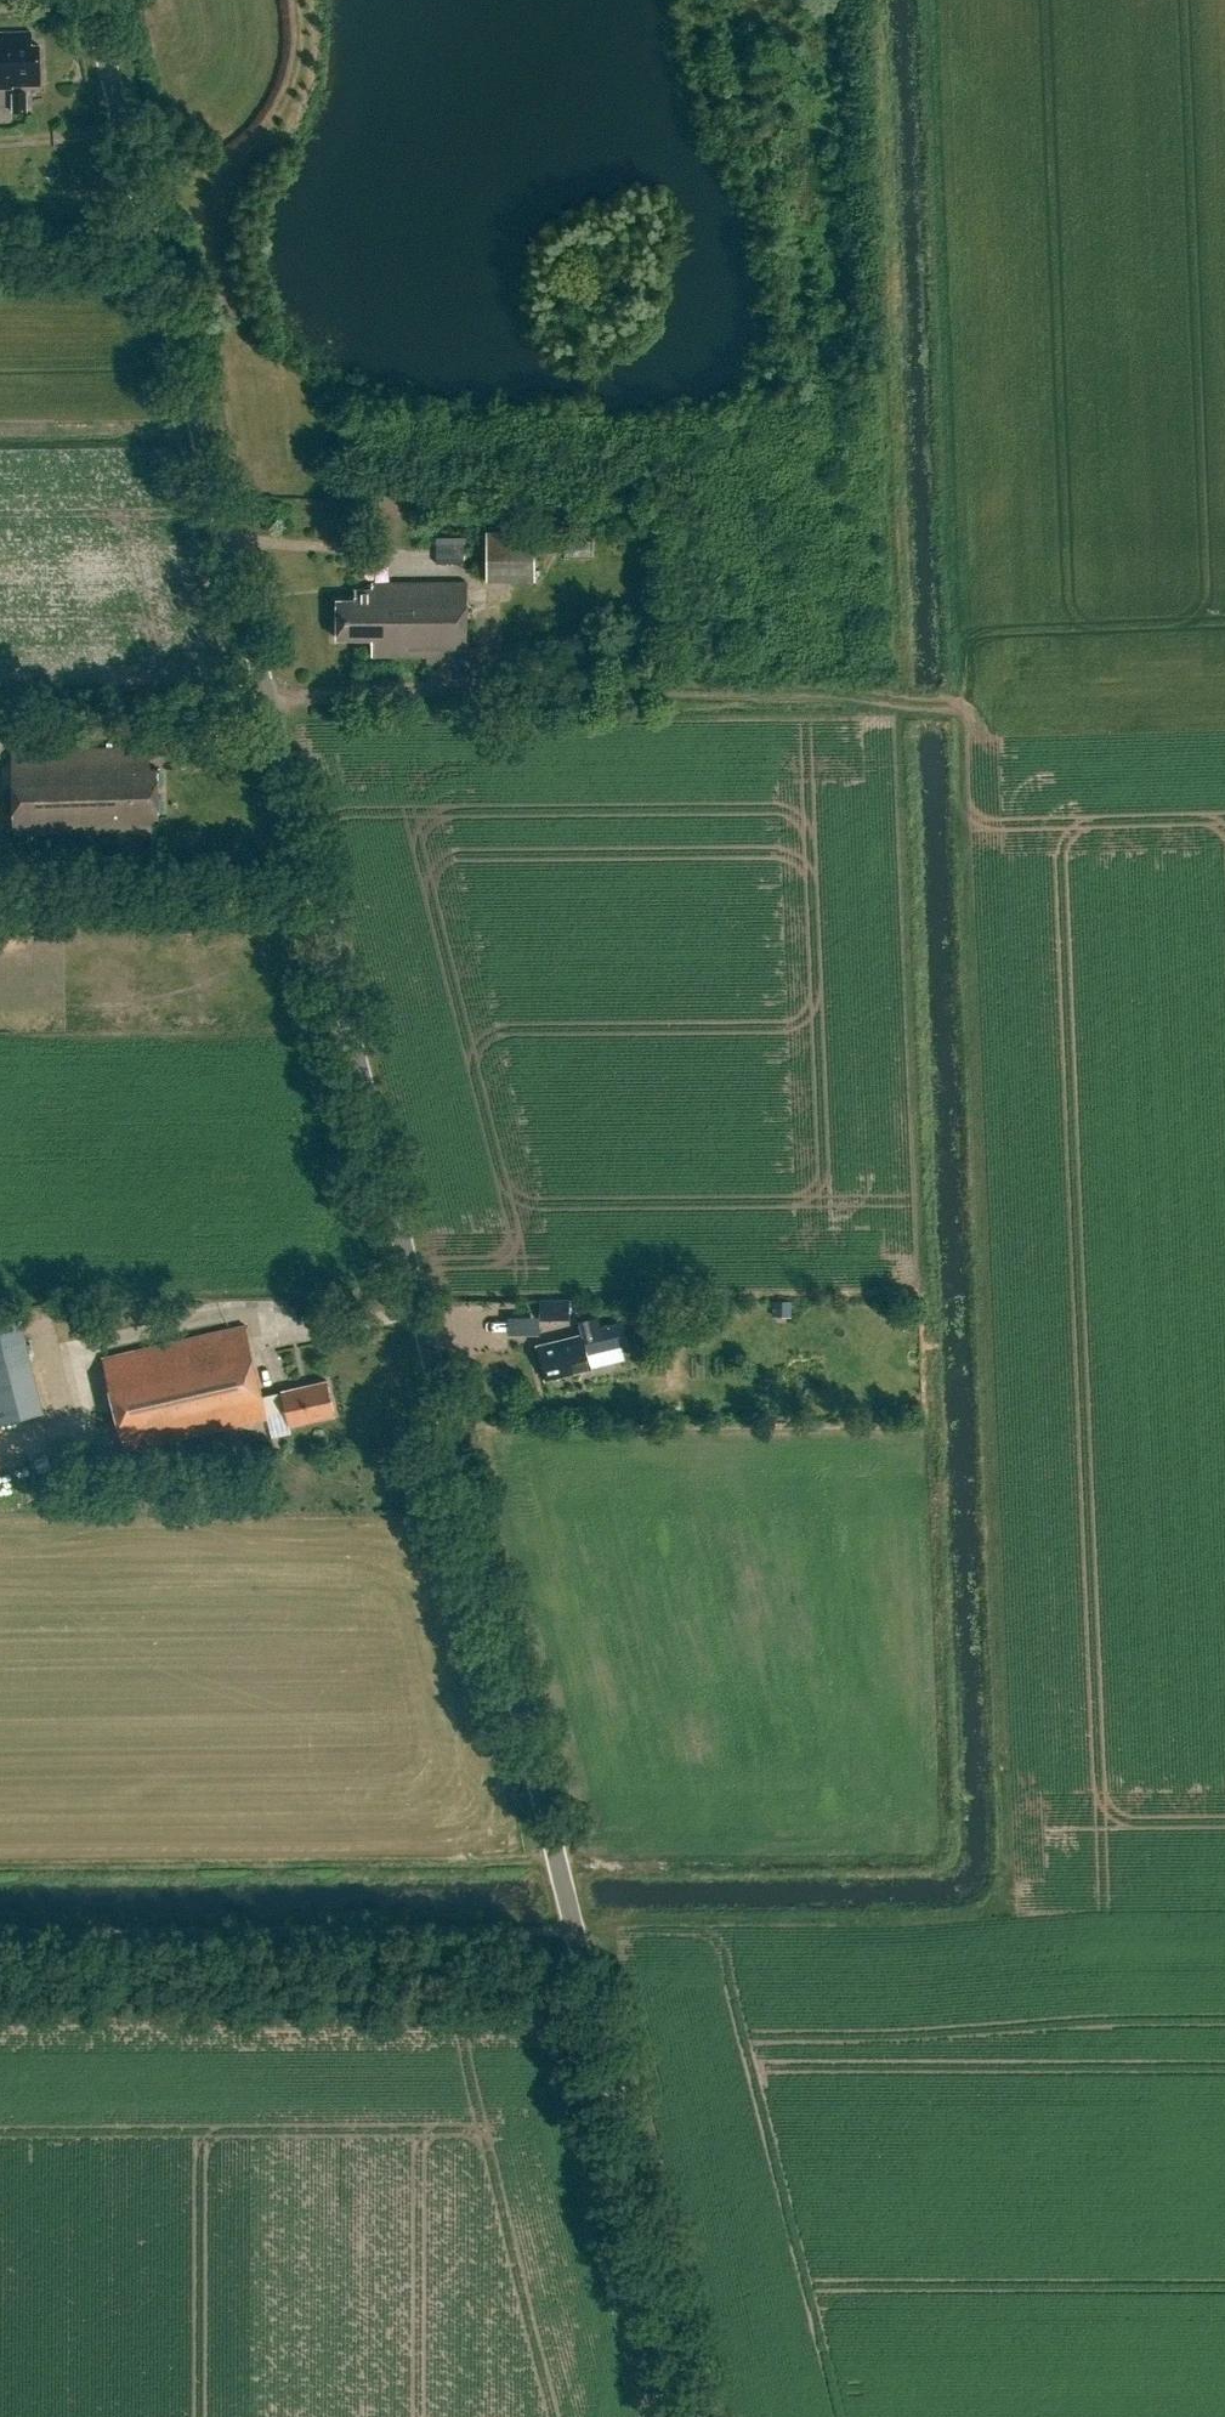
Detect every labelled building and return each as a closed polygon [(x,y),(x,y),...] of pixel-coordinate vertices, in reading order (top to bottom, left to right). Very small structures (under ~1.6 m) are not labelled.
[(39,88),(38,47),(31,47),(31,33),(0,34),(0,93),(9,93),(9,89),(39,88)] [(30,93),(14,93),(14,113),(30,113),(30,93)] [(480,582),(527,582),(528,526),(481,525),(480,582)] [(436,540),(437,564),(464,563),(464,540),(436,540)] [(426,669),(469,668),(467,586),(373,585),(373,592),(357,591),(357,602),(338,603),(339,641),(373,640),(373,658),(426,657),(426,669)] [(154,821),(161,821),(159,771),(151,771),(151,749),(11,753),(14,837),(154,832),(154,821)] [(570,1300),(541,1300),(541,1321),(570,1321),(570,1300)] [(0,1318),(0,1423),(39,1413),(15,1314),(0,1318)] [(536,1333),(534,1314),(503,1316),(504,1336),(536,1333)] [(589,1353),(628,1343),(623,1322),(601,1328),(598,1318),(579,1323),(582,1335),(539,1346),(548,1380),(593,1368),(589,1353)] [(289,1430),(336,1419),(327,1384),(261,1400),(244,1329),(102,1363),(130,1474),(175,1461),(170,1445),(269,1422),(268,1417),(285,1413),(289,1430)] [(215,1469),(204,1469),(204,1481),(214,1482),(215,1469)]
